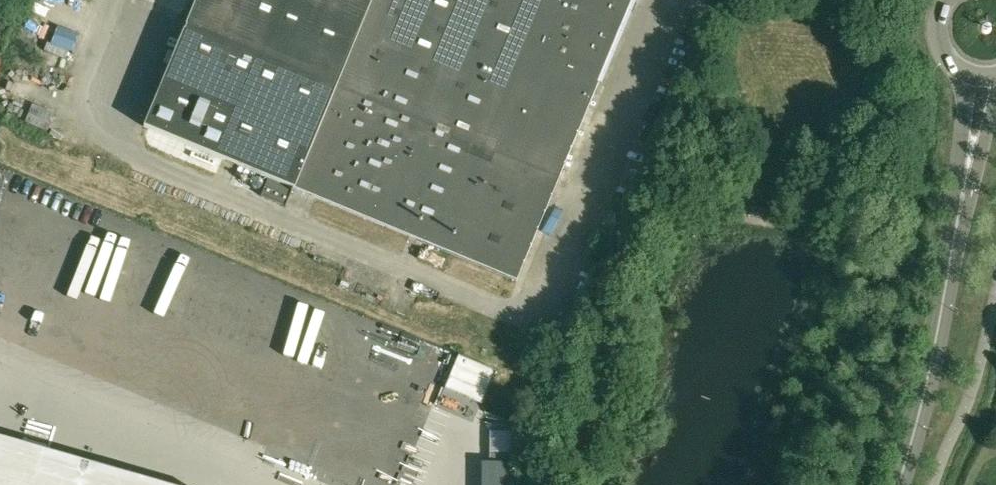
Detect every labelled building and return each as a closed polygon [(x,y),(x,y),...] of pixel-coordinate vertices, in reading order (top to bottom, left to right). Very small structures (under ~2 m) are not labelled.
[(144,127),(268,178),(260,196),(286,207),(294,188),(517,280),(632,0),(196,0),(144,127)] [(0,438),(0,484),(163,484),(0,438)]
